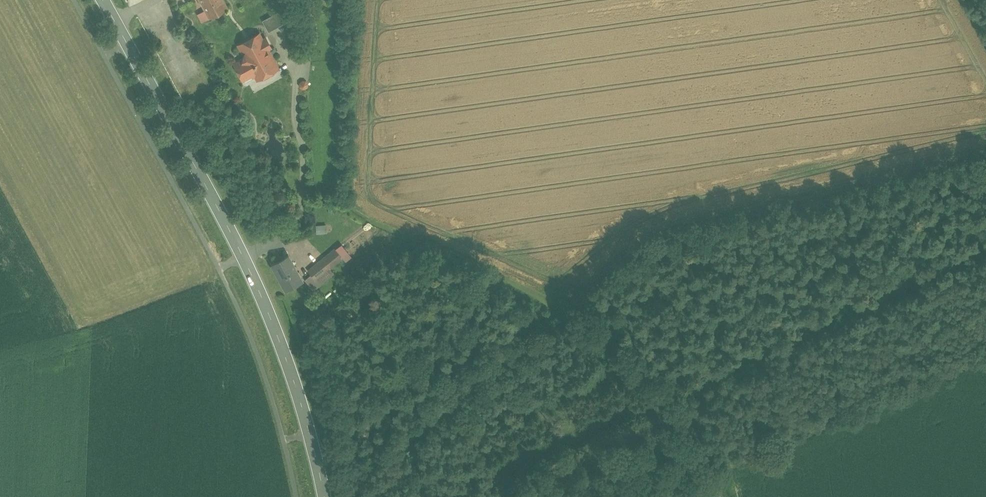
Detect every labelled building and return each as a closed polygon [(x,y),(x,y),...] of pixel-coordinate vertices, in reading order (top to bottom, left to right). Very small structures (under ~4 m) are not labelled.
[(227,0),(199,0),(210,18),(231,6),(227,0)] [(241,70),(251,88),(280,72),(269,50),(278,45),(271,31),(242,46),(251,64),(241,70)] [(342,255),(335,246),(308,269),(316,277),(342,255)] [(303,279),(288,253),(272,263),(286,289),(303,279)]
